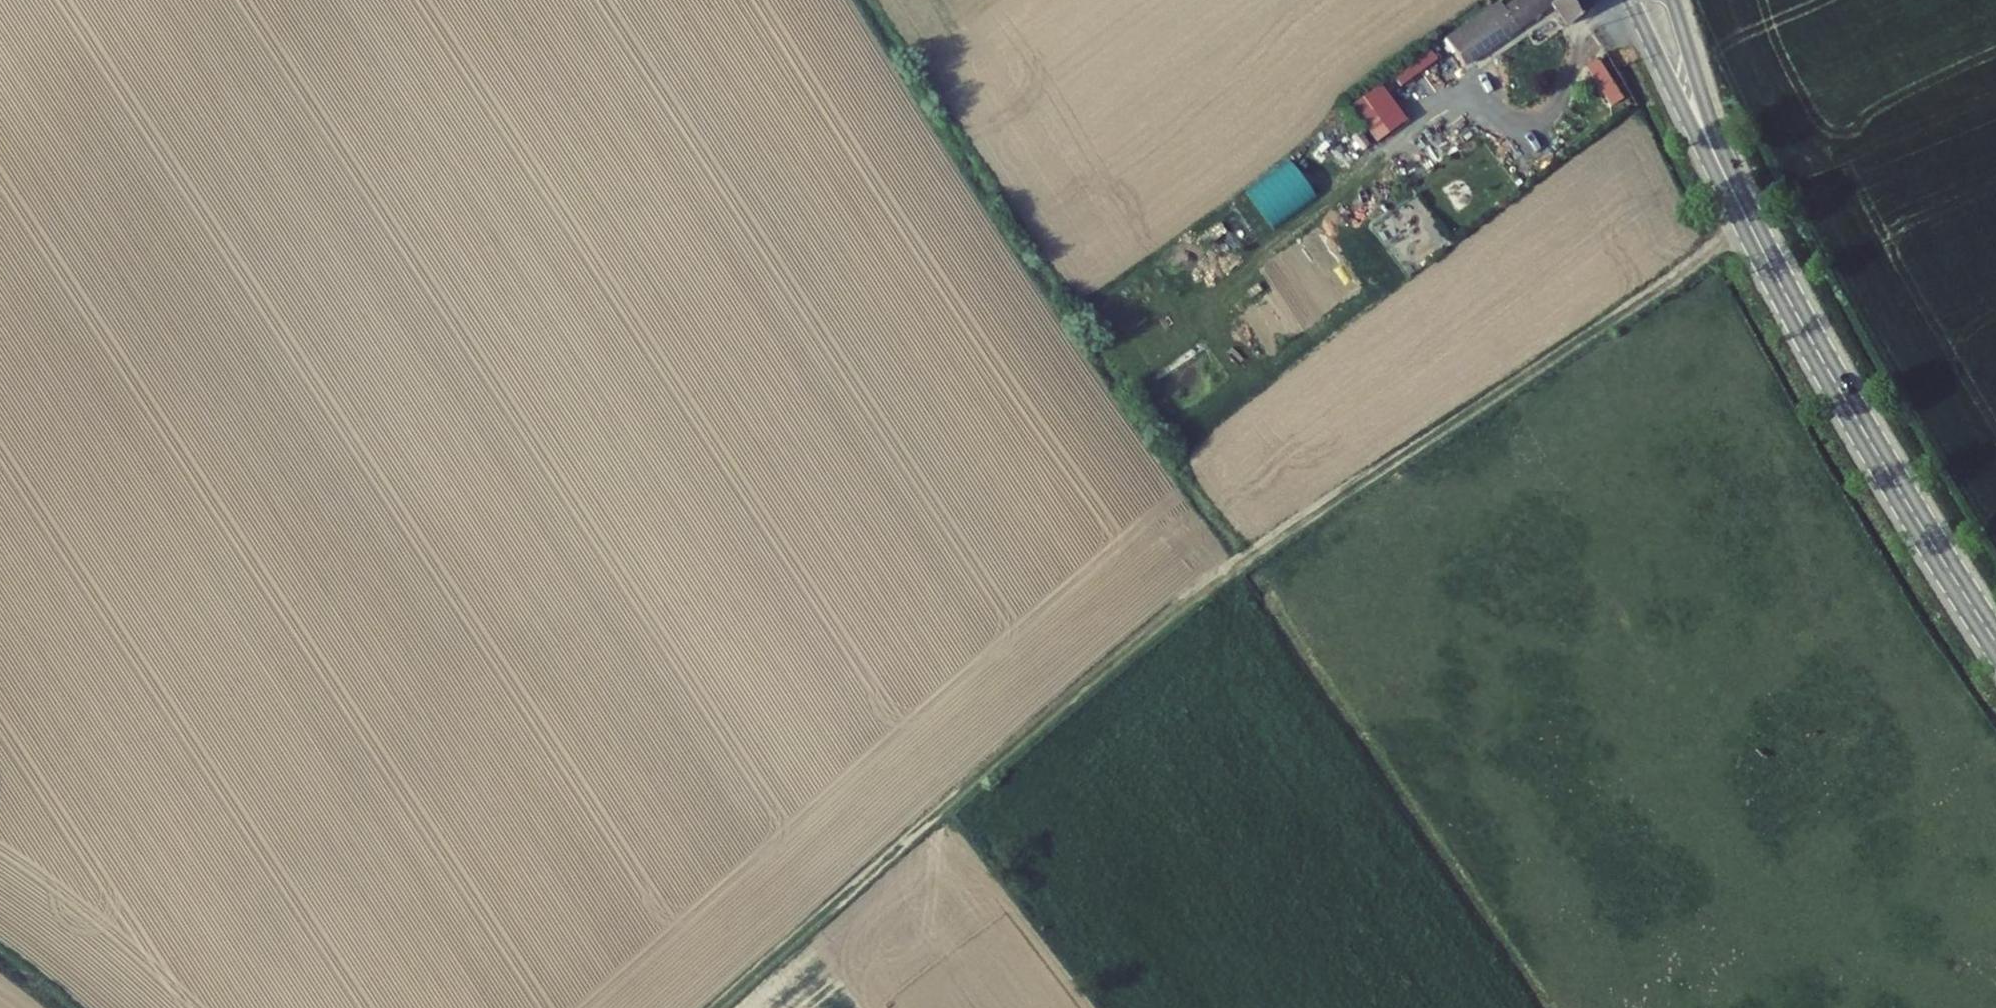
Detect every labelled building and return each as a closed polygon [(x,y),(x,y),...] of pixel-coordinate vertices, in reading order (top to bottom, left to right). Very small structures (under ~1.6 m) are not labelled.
[(1509,11),(1505,4),(1452,40),(1472,70),(1562,9),(1575,29),(1605,9),(1600,0),(1525,0),(1509,11)] [(1428,48),(1388,71),(1397,86),(1437,62),(1428,48)] [(1600,57),(1584,68),(1612,109),(1628,99),(1600,57)] [(1374,141),(1387,133),(1363,96),(1350,104),(1374,141)]
